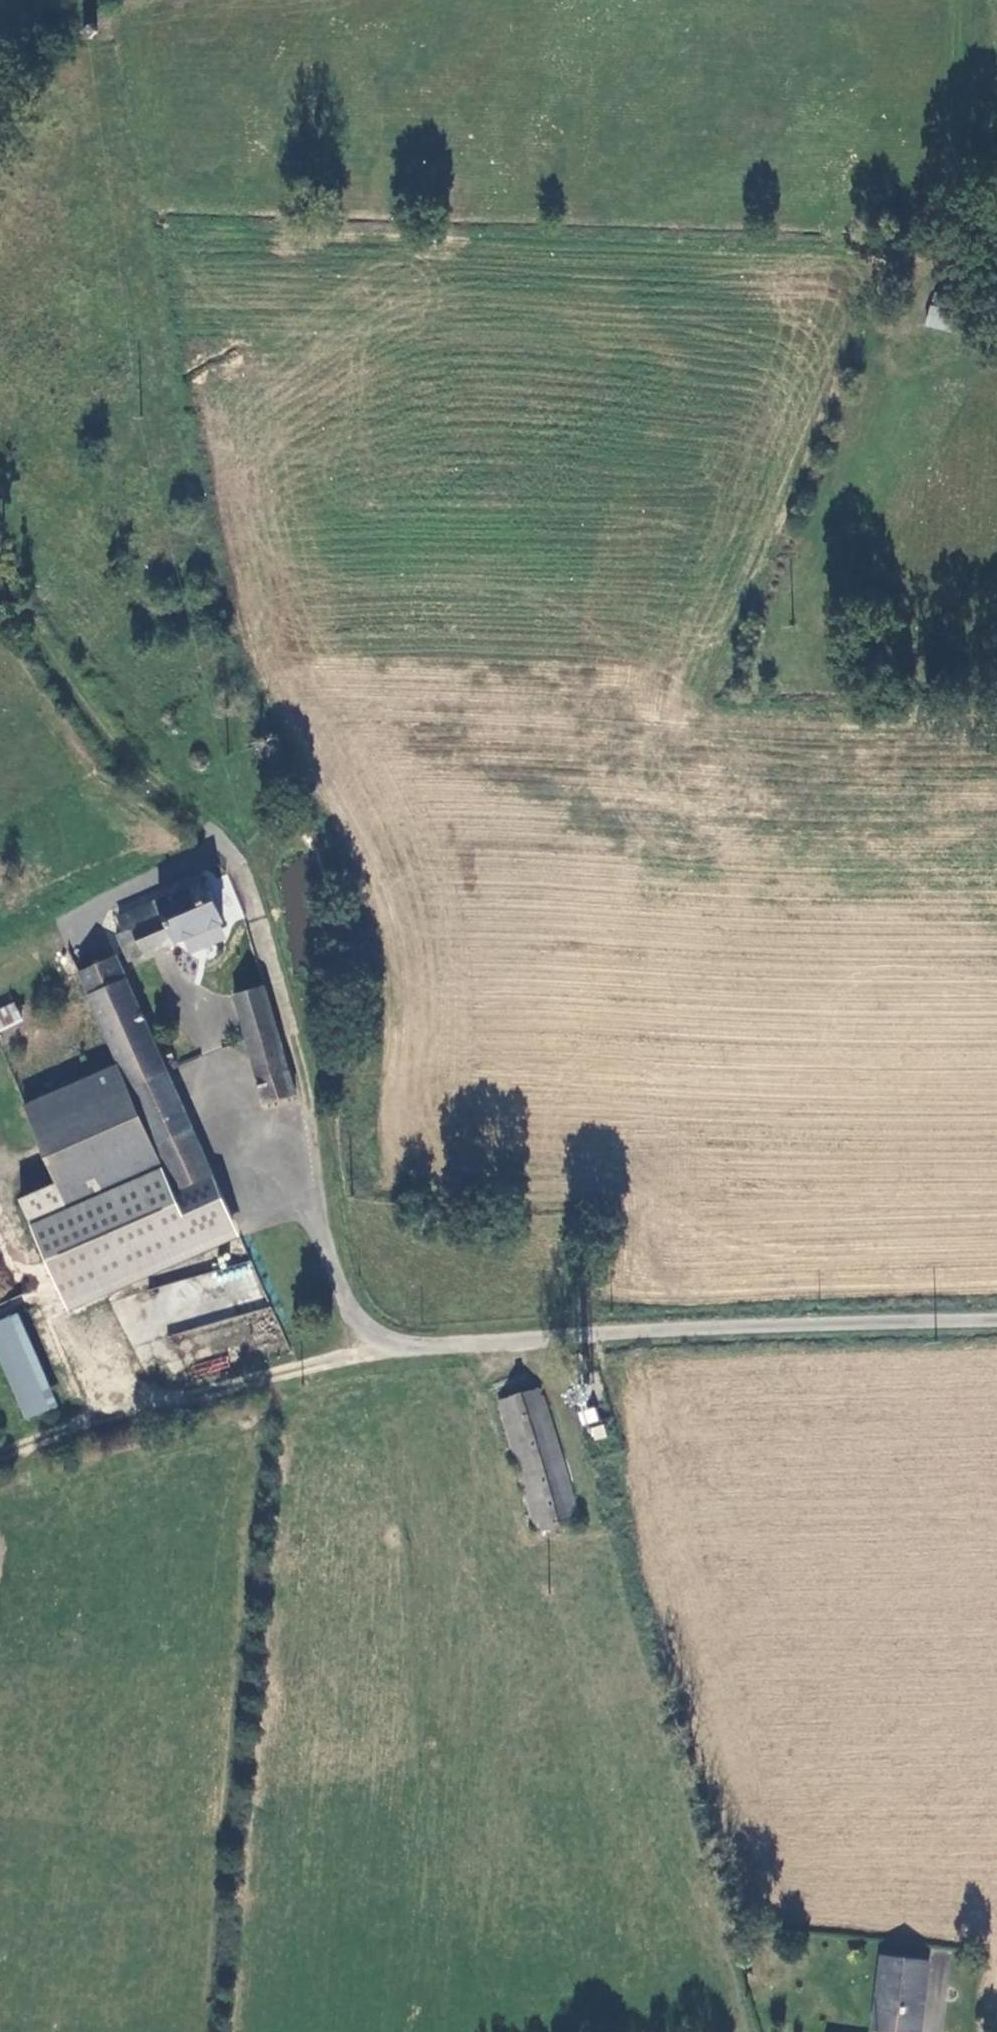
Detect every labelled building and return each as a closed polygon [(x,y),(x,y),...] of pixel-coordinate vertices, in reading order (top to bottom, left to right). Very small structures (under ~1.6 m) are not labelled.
[(112,13),(103,6),(94,16),(103,24),(112,13)] [(930,303),(924,325),(950,332),(956,310),(930,303)] [(204,878),(117,912),(122,925),(115,927),(126,955),(220,918),(204,878)] [(126,1075),(163,1059),(114,947),(77,963),(117,1055),(126,1075)] [(294,1092),(260,981),(228,991),(261,1101),(294,1092)] [(0,1000),(0,1019),(19,1009),(12,994),(0,1000)] [(57,1175),(19,1191),(59,1285),(230,1210),(163,1059),(126,1075),(117,1055),(23,1097),(57,1175)] [(0,1311),(0,1350),(26,1410),(49,1400),(9,1307),(0,1311)] [(502,1392),(500,1393),(536,1513),(539,1513),(541,1519),(580,1507),(578,1501),(581,1500),(545,1378),(542,1379),(541,1375),(501,1387),(502,1392)] [(600,1406),(597,1394),(581,1399),(585,1411),(600,1406)] [(872,1955),(870,2030),(917,2031),(919,1956),(872,1955)]
